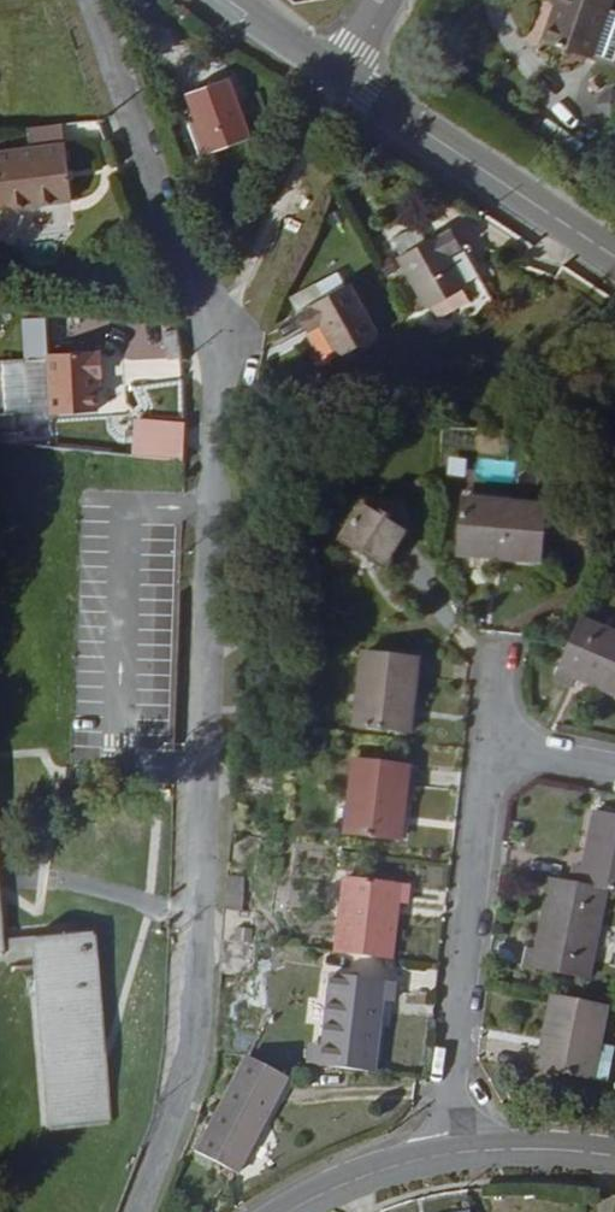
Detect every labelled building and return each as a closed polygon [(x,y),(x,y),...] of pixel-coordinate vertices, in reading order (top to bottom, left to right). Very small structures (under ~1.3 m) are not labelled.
[(534,23),(581,41),(597,0),(542,0),(534,23)] [(252,128),(231,67),(190,83),(200,111),(193,114),(203,144),(252,128)] [(60,117),(31,120),(33,143),(0,147),(0,201),(69,195),(60,117)] [(476,265),(448,214),(396,245),(425,296),(476,265)] [(348,274),(297,303),(308,322),(320,316),(339,347),(377,325),(348,274)] [(28,351),(48,351),(48,342),(47,308),(26,309),(28,342),(28,351)] [(167,346),(181,344),(178,316),(163,319),(167,346)] [(93,364),(100,364),(100,350),(99,343),(91,343),(91,339),(48,342),(48,351),(50,401),(95,399),(93,379),(93,364)] [(9,382),(29,382),(28,351),(28,342),(6,340),(9,382)] [(182,435),(185,434),(185,411),(140,407),(138,431),(182,435)] [(544,505),(460,500),(457,553),(540,560),(544,505)] [(364,507),(342,545),(381,568),(402,529),(364,507)] [(581,619),(570,646),(556,679),(573,686),(576,678),(614,694),(614,633),(581,619)] [(364,653),(355,727),(409,734),(417,659),(364,653)] [(356,760),(346,835),(399,841),(408,766),(356,760)] [(605,889),(614,891),(614,816),(593,812),(582,869),(573,867),(570,883),(605,889)] [(348,878),(338,952),(391,959),(398,902),(407,903),(408,886),(348,878)] [(605,889),(570,883),(550,879),(536,951),(526,949),(524,966),(588,979),(605,889)] [(272,894),(240,890),(237,922),(268,925),(272,894)] [(0,931),(0,950),(36,947),(50,1121),(109,1116),(94,922),(0,931)] [(268,925),(237,922),(233,955),(264,959),(268,925)] [(332,976),(320,1067),(375,1072),(384,1001),(393,1002),(394,983),(332,976)] [(594,1080),(600,1045),(607,1007),(553,997),(542,1053),(533,1051),(530,1067),(594,1080)] [(600,1045),(594,1080),(608,1082),(614,1047),(600,1045)] [(247,1060),(199,1153),(237,1175),(287,1080),(247,1060)]
